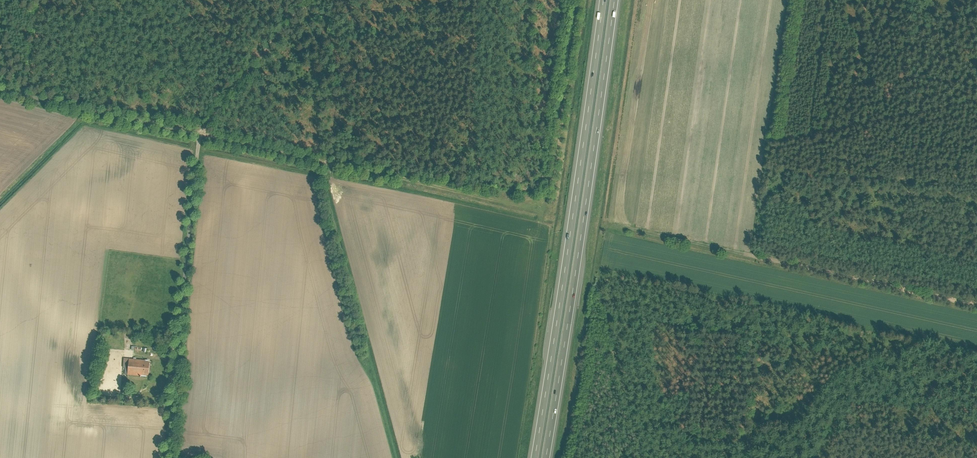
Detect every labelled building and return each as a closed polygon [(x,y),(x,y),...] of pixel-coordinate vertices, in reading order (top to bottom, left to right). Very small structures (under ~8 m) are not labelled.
[(125,368),(125,375),(148,378),(150,361),(124,359),(123,368),(125,368)]
